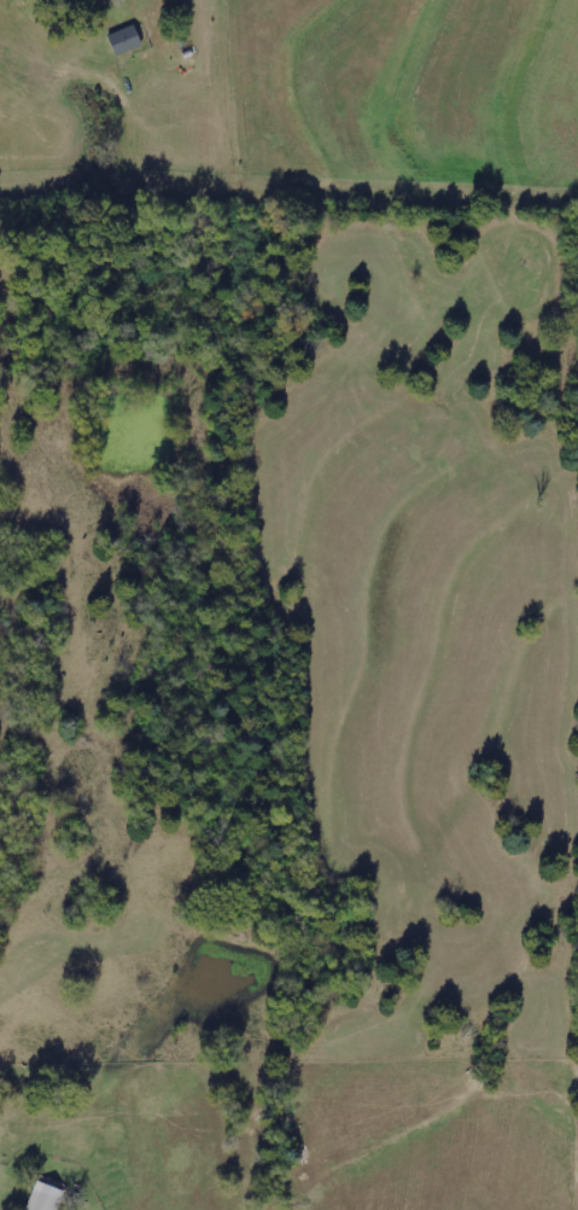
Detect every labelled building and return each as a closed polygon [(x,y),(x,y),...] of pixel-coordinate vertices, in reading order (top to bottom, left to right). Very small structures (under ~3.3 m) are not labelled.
[(108,36),(116,57),(143,47),(135,26),(108,36)] [(37,1181),(27,1209),(58,1209),(65,1192),(37,1181)]
